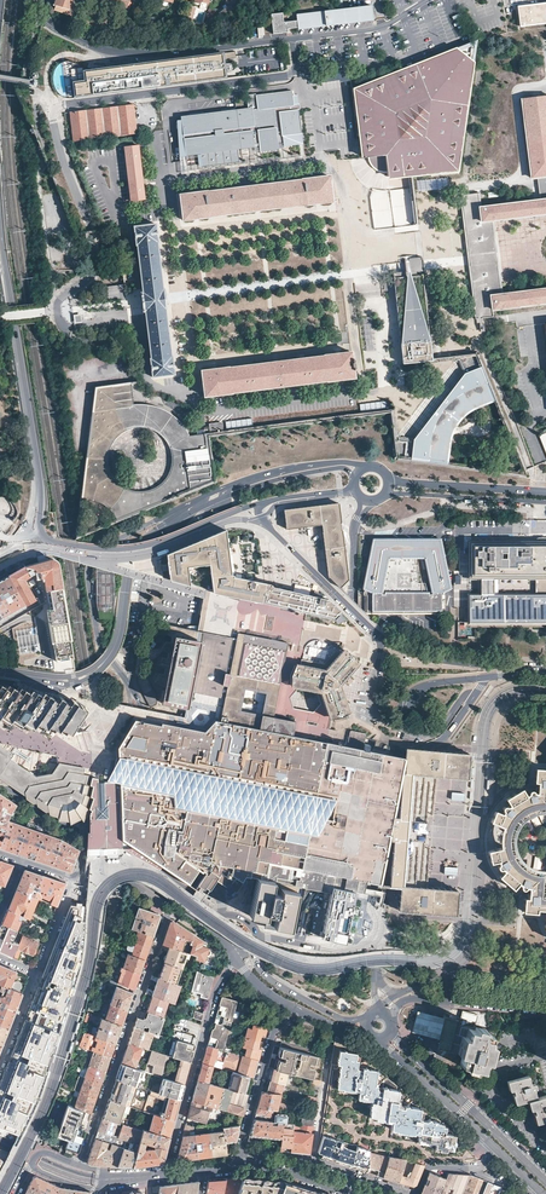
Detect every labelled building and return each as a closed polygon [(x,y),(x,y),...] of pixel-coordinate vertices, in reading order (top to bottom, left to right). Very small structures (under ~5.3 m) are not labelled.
[(53,5),(55,6),(54,10),(67,14),(69,10),(72,3),(70,3),(70,0),(55,0),(53,5)] [(89,3),(107,9),(109,3),(109,2),(110,0),(90,0),(89,3)] [(209,0),(195,0),(195,3),(200,4),(200,7),(207,8),(208,4),(209,0)] [(243,0),(227,0),(226,4),(227,6),(221,11),(224,14),(243,0)] [(517,6),(520,27),(545,24),(545,2),(517,6)] [(191,6),(187,22),(191,23),(195,7),(191,6)] [(373,20),(372,7),(296,15),(296,21),(283,22),(282,15),(271,16),(273,33),(288,32),(288,29),(297,28),(302,28),(352,22),(373,20)] [(211,24),(223,16),(220,12),(210,9),(206,23),(211,24)] [(412,176),(414,176),(460,169),(476,34),(406,64),(351,87),(360,155),(381,152),(385,180),(412,176)] [(236,58),(235,52),(126,66),(93,69),(83,65),(74,62),(70,61),(66,61),(62,62),(60,63),(57,65),(56,68),(54,71),(53,75),(53,78),(53,82),(54,85),(55,89),(58,93),(61,96),(66,98),(75,97),(227,78),(226,75),(224,60),(236,58)] [(293,104),(291,92),(254,97),(245,98),(246,109),(180,117),(182,134),(185,157),(199,155),(201,168),(238,163),(236,151),(253,148),(253,150),(259,149),(259,153),(279,150),(279,148),(283,148),(282,136),(300,134),(297,109),(293,109),(293,104)] [(522,96),(531,173),(535,172),(545,171),(545,94),(522,96)] [(136,132),(133,105),(118,106),(103,108),(87,110),(70,112),(74,140),(90,138),(106,136),(121,134),(136,132)] [(145,198),(138,146),(126,147),(132,200),(145,198)] [(172,163),(183,162),(182,152),(171,153),(172,163)] [(535,172),(537,188),(538,199),(545,198),(545,171),(535,172)] [(333,201),(329,176),(303,179),(303,180),(209,192),(209,191),(181,194),(185,220),(212,216),(212,215),(305,203),(306,204),(307,204),(333,201)] [(481,205),(479,192),(462,194),(470,254),(496,251),(492,220),(483,221),(481,205)] [(481,205),(483,221),(492,220),(545,214),(545,198),(538,199),(481,205)] [(167,299),(157,224),(135,227),(137,245),(138,245),(145,292),(143,292),(144,302),(146,311),(147,311),(154,359),(153,359),(155,376),(178,373),(175,356),(174,356),(167,299)] [(497,258),(496,251),(470,254),(477,317),(494,315),(493,308),(492,295),(501,293),(497,258)] [(424,267),(423,255),(405,257),(406,270),(424,267)] [(435,355),(424,267),(406,270),(393,271),(404,360),(430,357),(431,359),(437,358),(437,355),(435,355)] [(381,284),(362,283),(362,296),(381,296),(381,284)] [(127,294),(126,286),(101,289),(102,295),(103,298),(127,294)] [(492,295),(493,308),(545,301),(545,288),(501,293),(492,295)] [(82,313),(74,314),(75,323),(83,322),(82,313)] [(364,321),(367,350),(375,349),(373,337),(373,338),(372,333),(368,333),(368,330),(372,329),(371,321),(364,321)] [(355,375),(351,350),(326,353),(327,355),(231,367),(231,366),(205,370),(208,395),(209,395),(210,397),(213,396),(213,394),(234,392),(234,390),(329,378),(330,379),(355,375)] [(476,355),(459,358),(464,369),(478,364),(476,355)] [(478,364),(464,369),(438,403),(414,436),(411,453),(448,456),(447,449),(448,442),(449,432),(453,424),(458,416),(463,410),(469,405),(478,400),(484,397),(488,395),(492,395),(478,364)] [(111,509),(115,514),(118,518),(214,479),(207,433),(189,436),(187,433),(186,430),(183,426),(179,421),(175,417),(169,413),(164,411),(160,409),(155,407),(151,406),(146,406),(146,408),(134,409),(130,384),(99,387),(86,493),(91,494),(97,497),(102,500),(107,504),(111,509)] [(388,410),(386,401),(359,405),(361,414),(388,410)] [(253,427),(252,418),(224,422),(225,431),(253,427)] [(208,433),(225,431),(224,422),(213,423),(213,428),(207,429),(208,433)] [(411,453),(414,436),(396,435),(397,452),(411,453)] [(321,525),(341,523),(338,503),(284,510),(286,529),(303,528),(321,525)] [(341,523),(321,525),(322,529),(322,533),(342,530),(341,527),(341,523)] [(229,557),(226,529),(225,530),(166,555),(167,564),(168,567),(168,570),(169,580),(189,585),(190,584),(187,566),(210,564),(213,590),(219,592),(242,599),(243,599),(252,601),(257,582),(232,576),(229,557)] [(342,530),(322,533),(323,541),(325,556),(328,575),(340,587),(348,579),(342,530)] [(444,613),(445,593),(454,586),(442,537),(408,537),(376,538),(363,589),(369,596),(369,614),(444,613)] [(470,542),(470,577),(537,577),(537,595),(470,596),(470,620),(545,621),(545,542),(470,542)] [(73,654),(62,587),(58,564),(58,562),(57,560),(56,559),(55,559),(54,558),(52,558),(50,558),(42,560),(34,563),(28,565),(24,566),(34,568),(36,571),(37,577),(42,577),(42,581),(44,581),(45,590),(50,589),(53,608),(48,609),(55,656),(60,656),(60,660),(70,658),(69,654),(72,654),(73,654)] [(36,571),(34,568),(24,566),(16,571),(8,576),(24,603),(30,600),(35,598),(27,583),(24,579),(36,571)] [(99,618),(112,618),(114,601),(114,572),(96,567),(96,594),(97,602),(99,618)] [(27,583),(29,582),(37,577),(36,571),(24,579),(27,583)] [(24,603),(8,576),(0,580),(0,596),(9,612),(24,603)] [(27,583),(35,598),(36,597),(36,596),(36,595),(36,594),(33,589),(29,582),(27,583)] [(257,582),(252,601),(256,602),(260,603),(265,583),(261,583),(257,582)] [(341,612),(340,611),(338,609),(328,600),(323,599),(275,587),(272,587),(271,585),(265,583),(260,603),(289,609),(305,613),(334,619),(341,612)] [(116,591),(114,601),(112,618),(110,624),(108,630),(106,637),(104,641),(110,645),(111,646),(112,647),(113,648),(114,648),(115,648),(116,648),(119,650),(120,648),(122,644),(123,639),(125,632),(126,625),(127,617),(128,609),(130,601),(131,593),(116,591)] [(9,612),(0,596),(0,617),(9,612)] [(288,643),(236,633),(234,640),(216,636),(208,634),(165,624),(160,633),(165,634),(166,633),(172,636),(170,643),(161,641),(155,650),(161,651),(162,650),(169,653),(167,660),(157,658),(152,666),(157,668),(158,667),(165,670),(164,677),(154,675),(148,683),(154,685),(155,684),(169,689),(168,692),(161,691),(159,702),(187,708),(190,695),(199,697),(205,698),(224,702),(223,706),(220,721),(293,735),(296,718),(298,710),(275,705),(288,643)] [(358,662),(342,649),(325,668),(295,663),(292,670),(291,676),(290,686),(318,691),(326,712),(327,716),(331,717),(334,717),(344,714),(346,703),(339,684),(358,662)] [(76,700),(72,697),(69,701),(60,695),(58,699),(52,695),(48,693),(46,696),(41,693),(32,687),(30,692),(21,685),(18,689),(14,686),(11,690),(2,684),(0,687),(0,716),(1,715),(10,721),(12,717),(22,723),(24,720),(33,725),(37,720),(46,726),(49,722),(58,728),(61,725),(70,731),(70,730),(72,732),(81,729),(78,720),(83,720),(81,713),(85,706),(76,700)] [(324,890),(330,892),(320,938),(343,943),(354,891),(359,892),(365,893),(372,895),(376,895),(378,883),(389,830),(390,824),(392,818),(392,815),(404,757),(383,753),(353,748),(338,746),(326,742),(303,737),(293,735),(220,721),(208,732),(200,731),(184,727),(181,727),(161,723),(160,727),(152,725),(134,722),(117,750),(117,754),(117,758),(118,770),(119,781),(119,783),(119,793),(119,837),(119,841),(117,847),(127,847),(134,847),(163,866),(180,877),(188,882),(188,883),(195,872),(201,876),(204,871),(207,872),(209,869),(218,875),(216,878),(225,884),(225,882),(227,880),(229,880),(231,880),(234,882),(235,881),(238,883),(244,874),(254,877),(257,877),(249,915),(265,919),(263,925),(291,932),(302,886),(320,890),(324,890)] [(351,732),(349,741),(365,744),(366,735),(351,732)] [(406,747),(404,772),(402,772),(401,788),(400,788),(398,816),(393,815),(392,815),(392,818),(390,824),(389,830),(378,883),(400,886),(398,908),(455,914),(458,889),(426,886),(429,847),(426,847),(424,847),(427,814),(429,814),(432,815),(436,775),(468,778),(470,753),(457,752),(447,751),(428,749),(406,747)] [(92,774),(65,770),(55,782),(42,782),(17,767),(6,766),(3,754),(0,752),(0,777),(23,793),(27,795),(27,798),(34,803),(38,802),(38,806),(47,812),(51,811),(51,814),(61,817),(60,820),(72,821),(73,823),(73,824),(83,818),(85,821),(92,812),(93,811),(91,810),(94,797),(91,796),(94,786),(94,785),(90,786),(92,777),(92,774)] [(533,875),(530,874),(524,872),(520,869),(518,867),(515,862),(514,860),(512,858),(510,852),(508,844),(508,839),(509,837),(509,835),(510,829),(514,822),(517,819),(521,815),(528,811),(535,808),(538,808),(542,807),(545,808),(545,771),(536,770),(535,784),(539,785),(538,789),(538,793),(535,793),(534,792),(532,792),(531,792),(530,793),(530,795),(527,796),(523,790),(507,799),(511,806),(509,808),(507,807),(506,807),(504,808),(504,810),(505,812),(504,814),(497,812),(490,830),(496,832),(495,835),(493,835),(492,836),(492,837),(492,839),(495,840),(495,843),(488,845),(492,863),(500,862),(500,864),(499,865),(499,866),(499,868),(500,869),(501,869),(502,869),(505,870),(501,876),(503,878),(514,889),(520,883),(522,885),(521,886),(522,888),(523,889),(525,889),(526,888),(527,887),(529,887),(529,891),(529,897),(525,897),(524,906),(524,912),(528,912),(539,914),(539,910),(545,911),(545,899),(541,898),(541,892),(541,889),(542,876),(533,875)] [(119,783),(119,781),(113,781),(105,782),(106,806),(109,806),(110,816),(103,817),(99,817),(98,807),(101,806),(100,782),(99,779),(92,777),(90,786),(94,785),(94,786),(91,796),(94,797),(91,810),(93,811),(92,812),(92,832),(90,832),(90,836),(90,849),(89,856),(93,856),(103,855),(110,855),(110,848),(117,847),(119,841),(119,837),(119,793),(119,783)] [(106,806),(105,782),(103,782),(100,782),(101,806),(98,807),(99,817),(103,817),(110,816),(109,806),(106,806)] [(0,793),(0,809),(10,814),(16,804),(0,793)] [(0,809),(0,823),(5,825),(7,820),(10,814),(0,809)] [(9,820),(7,820),(5,825),(7,827),(0,842),(0,848),(7,850),(16,853),(21,839),(22,836),(26,826),(9,820)] [(21,839),(16,853),(25,856),(34,859),(43,832),(26,826),(22,836),(27,838),(26,841),(21,839)] [(43,832),(34,859),(44,862),(51,865),(61,839),(43,832)] [(61,839),(51,865),(59,867),(70,871),(79,850),(69,844),(61,839)] [(1,860),(0,862),(0,889),(3,890),(8,877),(13,864),(7,862),(1,860)] [(16,888),(28,893),(29,890),(32,892),(31,894),(33,895),(42,874),(32,871),(24,868),(20,880),(16,888)] [(218,875),(209,869),(207,872),(204,871),(196,883),(199,885),(197,888),(201,891),(206,892),(216,878),(218,875)] [(52,877),(42,874),(33,895),(38,897),(57,906),(66,882),(52,877)] [(225,882),(225,884),(225,887),(226,889),(229,890),(230,891),(231,890),(234,889),(235,887),(235,884),(234,882),(231,880),(229,880),(227,880),(225,882)] [(11,899),(7,909),(19,914),(20,911),(23,913),(23,915),(29,918),(29,916),(33,907),(38,897),(33,895),(31,894),(30,897),(27,896),(28,893),(16,888),(11,899)] [(71,905),(55,944),(77,951),(80,933),(82,922),(83,906),(81,906),(81,903),(76,902),(76,905),(71,905)] [(156,927),(160,915),(159,914),(138,907),(131,928),(134,929),(140,931),(141,929),(145,930),(144,933),(153,936),(155,928),(156,927)] [(3,919),(1,923),(17,930),(23,915),(19,914),(7,909),(3,919)] [(167,931),(163,943),(181,950),(184,940),(190,942),(189,944),(190,944),(194,934),(176,923),(173,921),(170,922),(167,930),(167,931)] [(13,956),(15,952),(18,943),(15,941),(14,940),(12,941),(9,940),(10,938),(13,939),(17,930),(1,923),(0,926),(0,951),(13,956)] [(132,934),(138,936),(136,942),(149,947),(151,941),(153,936),(144,933),(140,931),(134,929),(132,934)] [(23,932),(21,935),(23,936),(18,948),(37,956),(42,944),(26,937),(27,934),(23,932)] [(190,953),(197,956),(196,958),(204,961),(206,955),(207,955),(208,955),(209,954),(210,954),(210,953),(210,952),(210,951),(210,950),(209,949),(208,948),(209,947),(201,945),(203,940),(194,934),(190,944),(192,945),(190,953)] [(146,954),(149,947),(136,942),(134,946),(129,944),(127,945),(126,947),(127,949),(133,951),(131,954),(144,959),(146,954)] [(161,949),(168,951),(164,961),(180,967),(182,968),(186,958),(188,959),(190,953),(187,952),(181,950),(163,943),(161,949)] [(55,944),(25,1020),(55,1031),(70,985),(77,951),(55,944)] [(142,966),(144,959),(131,954),(122,951),(121,955),(122,957),(125,958),(124,963),(119,961),(118,962),(117,965),(122,967),(140,973),(142,966)] [(180,967),(164,961),(159,977),(175,983),(180,967)] [(1,985),(19,992),(19,990),(20,990),(21,990),(22,989),(22,988),(23,987),(23,986),(23,985),(23,984),(22,983),(21,982),(20,981),(19,981),(18,981),(17,981),(16,981),(15,981),(14,982),(12,981),(16,971),(4,966),(0,964),(0,984),(1,985)] [(137,982),(140,973),(122,967),(120,970),(122,971),(117,983),(134,989),(137,982)] [(213,976),(198,971),(192,991),(202,993),(201,996),(207,998),(210,987),(213,976)] [(145,993),(152,995),(169,1001),(173,1003),(180,984),(177,983),(175,983),(159,977),(152,974),(150,979),(157,982),(154,990),(147,988),(145,993)] [(22,993),(19,992),(1,985),(0,986),(0,991),(1,991),(0,995),(0,1005),(15,1011),(19,1002),(22,993)] [(130,1000),(133,992),(116,986),(115,988),(111,1000),(110,1003),(127,1010),(130,1000)] [(110,1003),(111,1000),(99,995),(98,998),(110,1003)] [(152,995),(147,1011),(163,1017),(169,1001),(152,995)] [(212,1031),(207,1045),(223,1049),(227,1034),(231,1032),(227,1026),(231,1023),(237,1001),(222,997),(220,1003),(214,1023),(216,1024),(214,1027),(212,1029),(212,1031)] [(124,1017),(127,1010),(110,1003),(105,1019),(122,1025),(124,1017)] [(9,1029),(12,1021),(15,1011),(0,1005),(0,1025),(9,1029)] [(203,1013),(193,1009),(191,1017),(201,1020),(202,1018),(203,1013)] [(441,1016),(417,1010),(411,1032),(435,1038),(437,1038),(443,1016),(441,1016)] [(476,1015),(461,1010),(459,1018),(464,1020),(465,1023),(472,1021),(474,1023),(476,1015)] [(137,1017),(134,1026),(154,1033),(156,1033),(159,1034),(164,1017),(163,1017),(147,1011),(145,1016),(142,1019),(137,1017)] [(457,1025),(458,1019),(443,1015),(443,1016),(437,1038),(441,1039),(438,1049),(457,1053),(460,1044),(453,1042),(455,1033),(459,1034),(461,1026),(457,1025)] [(118,1034),(122,1025),(105,1019),(100,1017),(94,1035),(115,1043),(118,1034)] [(25,1020),(0,1085),(0,1126),(17,1133),(26,1113),(41,1073),(55,1031),(25,1020)] [(265,1024),(254,1021),(252,1029),(248,1028),(245,1037),(259,1041),(261,1034),(264,1034),(265,1032),(267,1024),(265,1024)] [(2,1046),(5,1038),(9,1029),(0,1025),(0,1045),(2,1046)] [(130,1036),(128,1042),(142,1046),(148,1049),(154,1033),(134,1026),(130,1036)] [(457,1053),(458,1054),(462,1055),(461,1057),(459,1064),(466,1066),(465,1068),(469,1069),(475,1070),(476,1068),(482,1069),(485,1060),(487,1061),(492,1043),(489,1042),(491,1034),(485,1032),(485,1030),(475,1028),(475,1030),(461,1026),(459,1034),(455,1033),(453,1042),(460,1044),(457,1053)] [(115,1043),(94,1035),(84,1032),(79,1046),(93,1051),(110,1057),(113,1050),(115,1043)] [(348,1045),(334,1034),(331,1051),(330,1060),(329,1063),(339,1065),(336,1088),(343,1089),(358,1091),(358,1093),(357,1096),(371,1099),(371,1101),(369,1116),(375,1117),(392,1119),(391,1122),(390,1129),(395,1129),(405,1131),(414,1132),(418,1133),(417,1139),(427,1141),(436,1143),(435,1146),(441,1148),(440,1149),(446,1150),(446,1148),(452,1149),(454,1134),(448,1133),(449,1126),(447,1126),(446,1123),(440,1121),(435,1122),(434,1119),(431,1121),(422,1118),(424,1109),(418,1106),(409,1106),(404,1108),(403,1103),(400,1101),(402,1090),(395,1089),(385,1088),(385,1091),(381,1091),(378,1085),(379,1077),(380,1070),(375,1069),(365,1068),(360,1069),(361,1056),(360,1055),(355,1051),(348,1045)] [(247,1047),(245,1056),(258,1059),(260,1051),(260,1049),(257,1048),(259,1041),(245,1037),(243,1046),(247,1047)] [(168,1055),(180,1059),(190,1061),(193,1052),(195,1044),(172,1038),(168,1055)] [(121,1063),(134,1068),(142,1046),(128,1042),(125,1051),(121,1063)] [(204,1055),(202,1062),(212,1065),(221,1068),(226,1050),(223,1049),(207,1045),(204,1055)] [(317,1056),(311,1054),(280,1047),(278,1054),(277,1058),(274,1068),(288,1072),(310,1078),(312,1078),(317,1056)] [(166,1055),(151,1049),(146,1063),(152,1065),(150,1073),(160,1077),(166,1055)] [(233,1071),(253,1077),(255,1069),(258,1059),(245,1056),(226,1050),(221,1068),(233,1071)] [(108,1064),(110,1057),(93,1051),(90,1060),(88,1066),(105,1072),(108,1064)] [(187,1072),(190,1061),(180,1059),(174,1080),(184,1083),(187,1072)] [(200,1072),(197,1080),(208,1082),(212,1065),(202,1062),(200,1072)] [(121,1063),(120,1065),(122,1066),(121,1070),(119,1069),(118,1071),(117,1073),(120,1074),(119,1078),(116,1077),(116,1078),(139,1086),(144,1071),(143,1071),(134,1068),(121,1063)] [(103,1078),(105,1072),(88,1066),(84,1077),(101,1083),(103,1078)] [(274,1068),(272,1068),(269,1080),(283,1083),(285,1084),(288,1072),(274,1068)] [(228,1088),(232,1093),(247,1097),(253,1077),(233,1071),(228,1088)] [(84,1077),(79,1075),(74,1089),(79,1091),(84,1077)] [(530,1084),(528,1075),(506,1081),(509,1090),(513,1089),(514,1093),(512,1094),(514,1098),(515,1103),(527,1100),(536,1097),(533,1089),(536,1088),(535,1083),(530,1084)] [(99,1090),(101,1083),(84,1077),(79,1091),(96,1098),(99,1090)] [(184,1085),(184,1083),(174,1080),(163,1077),(158,1093),(180,1099),(180,1097),(178,1097),(179,1093),(181,1093),(182,1091),(182,1090),(183,1089),(181,1088),(181,1084),(184,1085)] [(112,1088),(109,1098),(125,1104),(137,1108),(143,1110),(148,1094),(150,1095),(151,1090),(139,1086),(116,1078),(112,1088)] [(192,1100),(213,1107),(218,1108),(221,1109),(227,1111),(229,1104),(232,1093),(228,1088),(208,1082),(197,1080),(195,1089),(192,1100)] [(283,1083),(269,1080),(267,1091),(280,1093),(283,1083)] [(77,1099),(79,1091),(74,1089),(74,1090),(71,1099),(77,1099)] [(150,1095),(148,1094),(143,1110),(149,1112),(153,1113),(174,1120),(177,1110),(180,1099),(158,1093),(151,1090),(150,1095)] [(74,1107),(82,1110),(90,1113),(91,1113),(94,1105),(96,1098),(79,1091),(77,1099),(74,1107)] [(267,1091),(261,1091),(259,1099),(257,1107),(272,1109),(277,1109),(291,1111),(291,1109),(293,1109),(293,1106),(288,1105),(282,1104),(282,1103),(278,1102),(280,1093),(267,1091)] [(247,1097),(232,1093),(229,1104),(244,1108),(247,1099),(247,1097)] [(306,1095),(305,1101),(316,1104),(317,1098),(306,1095)] [(527,1100),(530,1109),(533,1108),(534,1112),(533,1113),(534,1117),(535,1122),(545,1120),(545,1095),(536,1097),(527,1100)] [(105,1108),(102,1117),(116,1121),(122,1123),(125,1124),(127,1118),(120,1116),(125,1104),(109,1098),(105,1108)] [(189,1113),(188,1118),(206,1123),(209,1111),(212,1112),(213,1107),(192,1100),(191,1104),(189,1113)] [(76,1128),(82,1110),(74,1107),(68,1104),(58,1130),(70,1134),(66,1147),(67,1147),(74,1150),(78,1151),(79,1148),(83,1137),(84,1134),(85,1130),(76,1128)] [(229,1104),(227,1111),(242,1115),(243,1111),(244,1108),(229,1104)] [(256,1112),(254,1119),(258,1119),(263,1120),(268,1120),(266,1136),(281,1138),(283,1122),(286,1122),(287,1114),(274,1113),(274,1121),(271,1121),(272,1109),(257,1107),(256,1112)] [(315,1113),(305,1113),(301,1112),(300,1124),(313,1126),(315,1113)] [(172,1127),(174,1120),(153,1113),(148,1130),(170,1136),(172,1127)] [(100,1123),(97,1130),(111,1135),(113,1131),(114,1130),(115,1129),(115,1128),(115,1127),(115,1125),(116,1121),(102,1117),(100,1123)] [(258,1119),(254,1119),(252,1127),(249,1135),(266,1136),(268,1120),(263,1120),(262,1122),(258,1121),(258,1119)] [(283,1122),(281,1138),(280,1150),(285,1150),(291,1151),(293,1123),(286,1122),(283,1122)] [(139,1140),(142,1130),(125,1124),(122,1123),(117,1137),(126,1140),(133,1142),(131,1149),(123,1147),(117,1166),(122,1166),(124,1166),(132,1166),(139,1140)] [(309,1153),(313,1126),(300,1124),(293,1123),(291,1151),(301,1152),(302,1152),(309,1153)] [(240,1124),(222,1127),(222,1131),(223,1131),(225,1141),(236,1139),(238,1132),(240,1124)] [(142,1128),(142,1130),(139,1140),(146,1142),(154,1145),(166,1148),(168,1142),(170,1136),(148,1130),(144,1129),(142,1128)] [(96,1133),(95,1137),(108,1142),(110,1142),(111,1143),(123,1147),(126,1140),(117,1137),(111,1135),(97,1130),(96,1133)] [(223,1131),(222,1131),(209,1132),(212,1155),(219,1154),(227,1153),(225,1141),(223,1131)] [(212,1155),(209,1132),(195,1134),(197,1157),(205,1156),(212,1155)] [(189,1158),(197,1157),(195,1134),(192,1135),(183,1136),(178,1156),(180,1160),(189,1158)] [(322,1153),(321,1158),(324,1159),(325,1159),(332,1161),(348,1166),(349,1166),(360,1169),(361,1170),(362,1170),(364,1164),(370,1166),(369,1152),(370,1150),(357,1146),(356,1148),(352,1147),(353,1144),(346,1142),(324,1135),(321,1142),(318,1151),(322,1153)] [(106,1148),(108,1142),(95,1137),(91,1150),(89,1156),(87,1160),(87,1161),(87,1162),(87,1163),(88,1164),(89,1164),(90,1164),(93,1164),(97,1165),(100,1165),(106,1148)] [(146,1142),(139,1140),(132,1166),(140,1165),(146,1165),(148,1164),(159,1163),(164,1158),(166,1148),(154,1145),(154,1146),(145,1146),(145,1144),(146,1142)] [(107,1149),(106,1148),(100,1165),(108,1165),(117,1166),(123,1147),(111,1143),(109,1149),(107,1149)] [(460,1158),(476,1157),(468,1148),(458,1149),(460,1158)] [(369,1152),(370,1166),(380,1169),(379,1172),(378,1175),(383,1177),(389,1157),(369,1152)] [(389,1156),(389,1157),(383,1177),(399,1181),(401,1175),(406,1159),(389,1156)] [(408,1177),(401,1175),(399,1181),(401,1182),(405,1183),(414,1186),(416,1185),(425,1163),(417,1160),(412,1173),(409,1173),(408,1172),(407,1173),(406,1174),(406,1175),(407,1176),(408,1177)] [(430,1172),(421,1193),(440,1193),(446,1178),(430,1172)] [(446,1178),(440,1193),(462,1193),(469,1174),(458,1174),(448,1173),(446,1178)] [(469,1174),(462,1193),(482,1193),(487,1181),(479,1178),(469,1174)] [(28,1187),(41,1193),(44,1193),(55,1193),(59,1187),(46,1181),(41,1178),(37,1176),(36,1176),(35,1176),(34,1176),(33,1177),(28,1187)] [(242,1177),(237,1178),(233,1178),(226,1178),(223,1193),(237,1193),(242,1178),(242,1177)] [(226,1178),(217,1179),(208,1180),(207,1189),(206,1193),(223,1193),(226,1178)] [(284,1183),(283,1183),(278,1181),(276,1183),(272,1182),(266,1180),(266,1182),(258,1179),(257,1180),(253,1178),(253,1180),(250,1179),(247,1178),(247,1179),(242,1178),(237,1193),(279,1193),(284,1183)] [(189,1182),(178,1184),(177,1189),(176,1193),(197,1193),(199,1182),(198,1181),(189,1182)] [(487,1181),(482,1193),(498,1193),(501,1186),(494,1184),(487,1181)] [(320,1193),(313,1191),(303,1187),(294,1185),(284,1182),(284,1183),(279,1193),(320,1193)] [(159,1186),(158,1193),(176,1193),(177,1189),(178,1184),(174,1184),(171,1184),(165,1185),(159,1186)]
